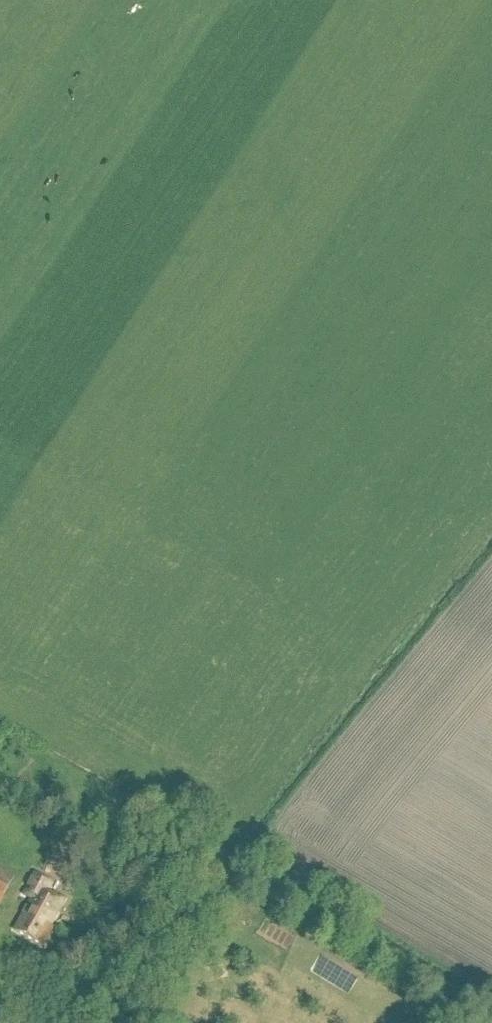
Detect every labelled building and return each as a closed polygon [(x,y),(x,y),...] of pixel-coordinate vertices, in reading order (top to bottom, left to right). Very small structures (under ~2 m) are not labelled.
[(12,879),(0,872),(0,904),(12,879)] [(30,902),(13,933),(42,949),(52,931),(48,929),(63,902),(45,893),(49,885),(33,876),(21,898),(30,902)]
